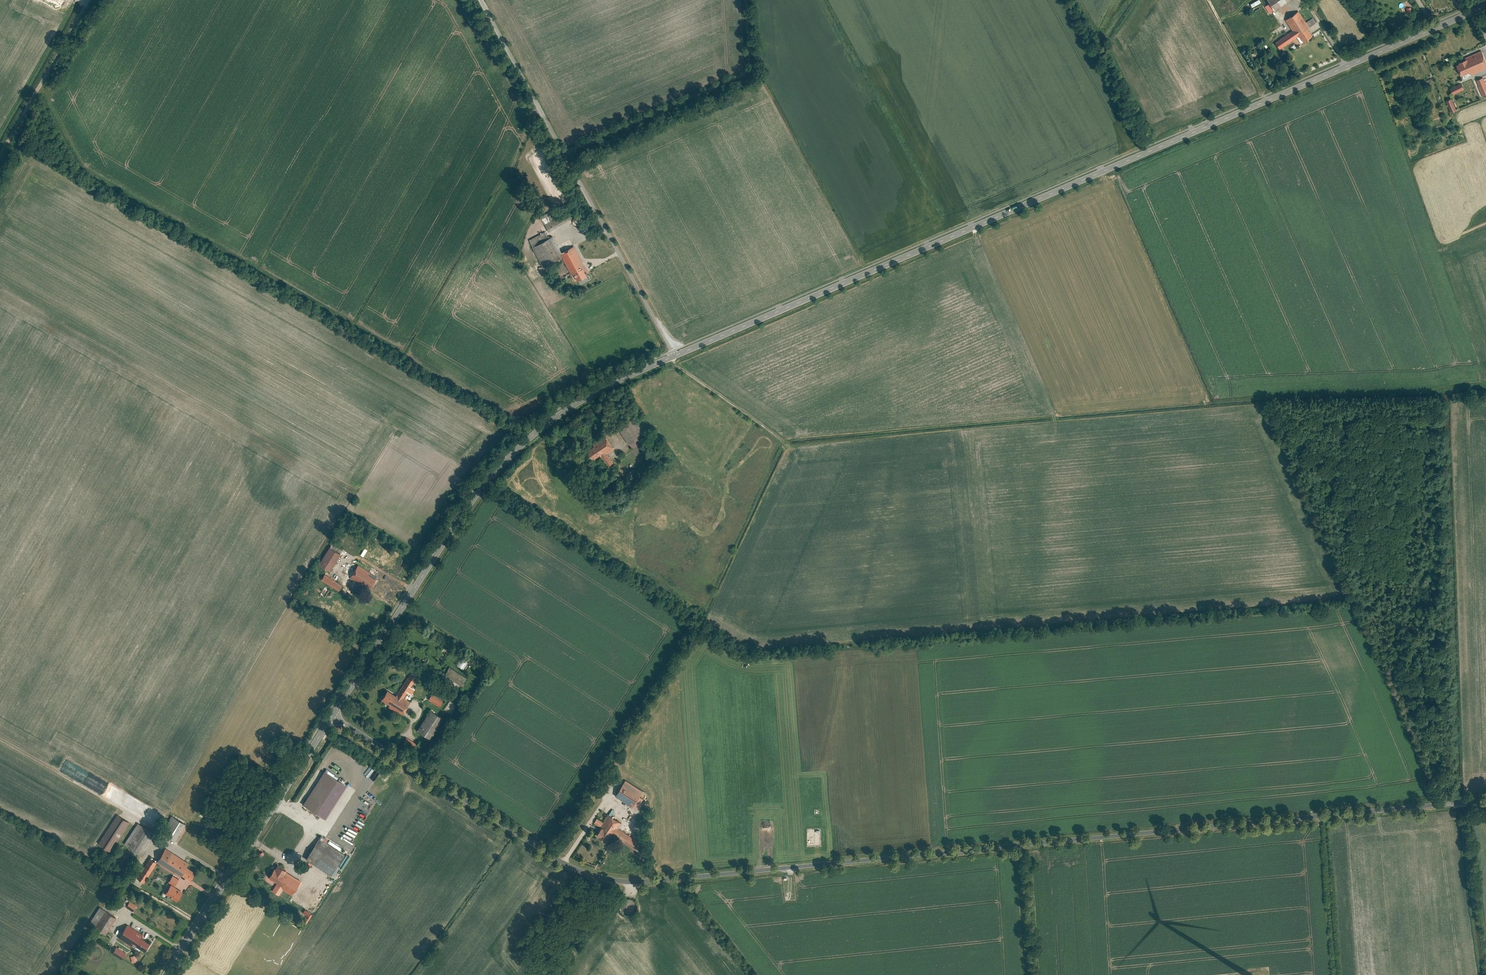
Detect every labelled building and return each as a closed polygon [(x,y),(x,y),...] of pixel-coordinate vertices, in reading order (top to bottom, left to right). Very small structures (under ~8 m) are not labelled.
[(1267,3),(1263,6),(1269,16),(1290,1),(1289,0),(1265,0),(1267,3)] [(1292,32),(1274,44),(1279,50),(1298,38),(1302,44),(1311,37),(1305,30),(1315,23),(1311,19),(1306,22),(1298,11),(1284,21),(1292,32)] [(1252,49),(1257,55),(1264,50),(1259,43),(1252,49)] [(1456,65),(1461,75),(1469,72),(1471,76),(1485,69),(1485,63),(1481,52),(1458,63),(1459,64),(1456,65)] [(1483,96),(1485,94),(1485,83),(1483,76),(1476,80),(1483,96)] [(1450,89),(1453,95),(1464,89),(1461,83),(1450,89)] [(1452,98),(1446,100),(1451,112),(1457,110),(1452,98)] [(543,222),(549,232),(575,217),(569,207),(543,222)] [(547,232),(529,241),(545,271),(564,261),(573,277),(575,276),(579,282),(590,276),(574,246),(563,252),(554,236),(550,238),(547,232)] [(634,417),(617,429),(633,451),(650,438),(634,417)] [(594,448),(588,453),(594,461),(600,457),(609,469),(615,465),(609,457),(617,452),(606,436),(593,445),(594,448)] [(334,542),(321,563),(332,570),(345,549),(334,542)] [(360,563),(351,577),(372,589),(378,578),(371,574),(373,571),(360,563)] [(326,573),(322,579),(340,590),(344,585),(326,573)] [(321,593),(326,596),(331,589),(326,586),(321,593)] [(464,669),(470,659),(461,655),(456,665),(464,669)] [(468,677),(451,666),(445,674),(462,686),(468,677)] [(390,689),(384,698),(392,703),(390,706),(403,715),(412,701),(405,696),(409,691),(413,694),(417,688),(413,685),(418,677),(412,672),(398,694),(390,689)] [(433,691),(429,699),(441,706),(445,698),(433,691)] [(444,710),(452,714),(457,705),(448,701),(444,710)] [(446,718),(432,708),(419,729),(433,738),(446,718)] [(415,748),(417,742),(405,737),(403,743),(415,748)] [(348,783),(326,770),(305,803),(328,817),(348,783)] [(617,775),(611,772),(607,779),(612,782),(617,775)] [(648,792),(628,779),(618,795),(638,807),(648,792)] [(604,782),(598,791),(604,795),(610,786),(604,782)] [(131,821),(119,813),(100,843),(112,850),(131,821)] [(622,821),(610,814),(606,821),(603,826),(598,834),(610,842),(622,821)] [(176,840),(185,822),(171,815),(166,827),(169,828),(167,830),(171,832),(169,837),(176,840)] [(599,817),(596,822),(603,826),(606,821),(599,817)] [(155,832),(139,822),(125,843),(141,853),(155,832)] [(644,843),(622,829),(617,837),(639,851),(644,843)] [(346,853),(321,837),(308,857),(333,873),(346,853)] [(190,863),(167,847),(158,861),(181,876),(184,873),(191,878),(197,870),(189,864),(190,863)] [(152,857),(139,876),(145,880),(158,861),(152,857)] [(289,869),(280,863),(272,875),(279,880),(274,889),(281,894),(284,888),(294,894),(303,881),(288,871),(289,869)] [(181,878),(174,874),(170,881),(176,885),(181,878)] [(184,891),(172,884),(167,892),(178,900),(184,891)] [(138,904),(132,900),(127,906),(134,910),(138,904)] [(102,906),(96,915),(101,918),(107,910),(102,906)] [(118,917),(107,910),(101,918),(96,926),(107,934),(118,917)] [(144,934),(128,923),(120,937),(136,947),(138,944),(146,949),(151,941),(143,936),(144,934)] [(126,951),(118,946),(114,952),(122,957),(126,951)]
